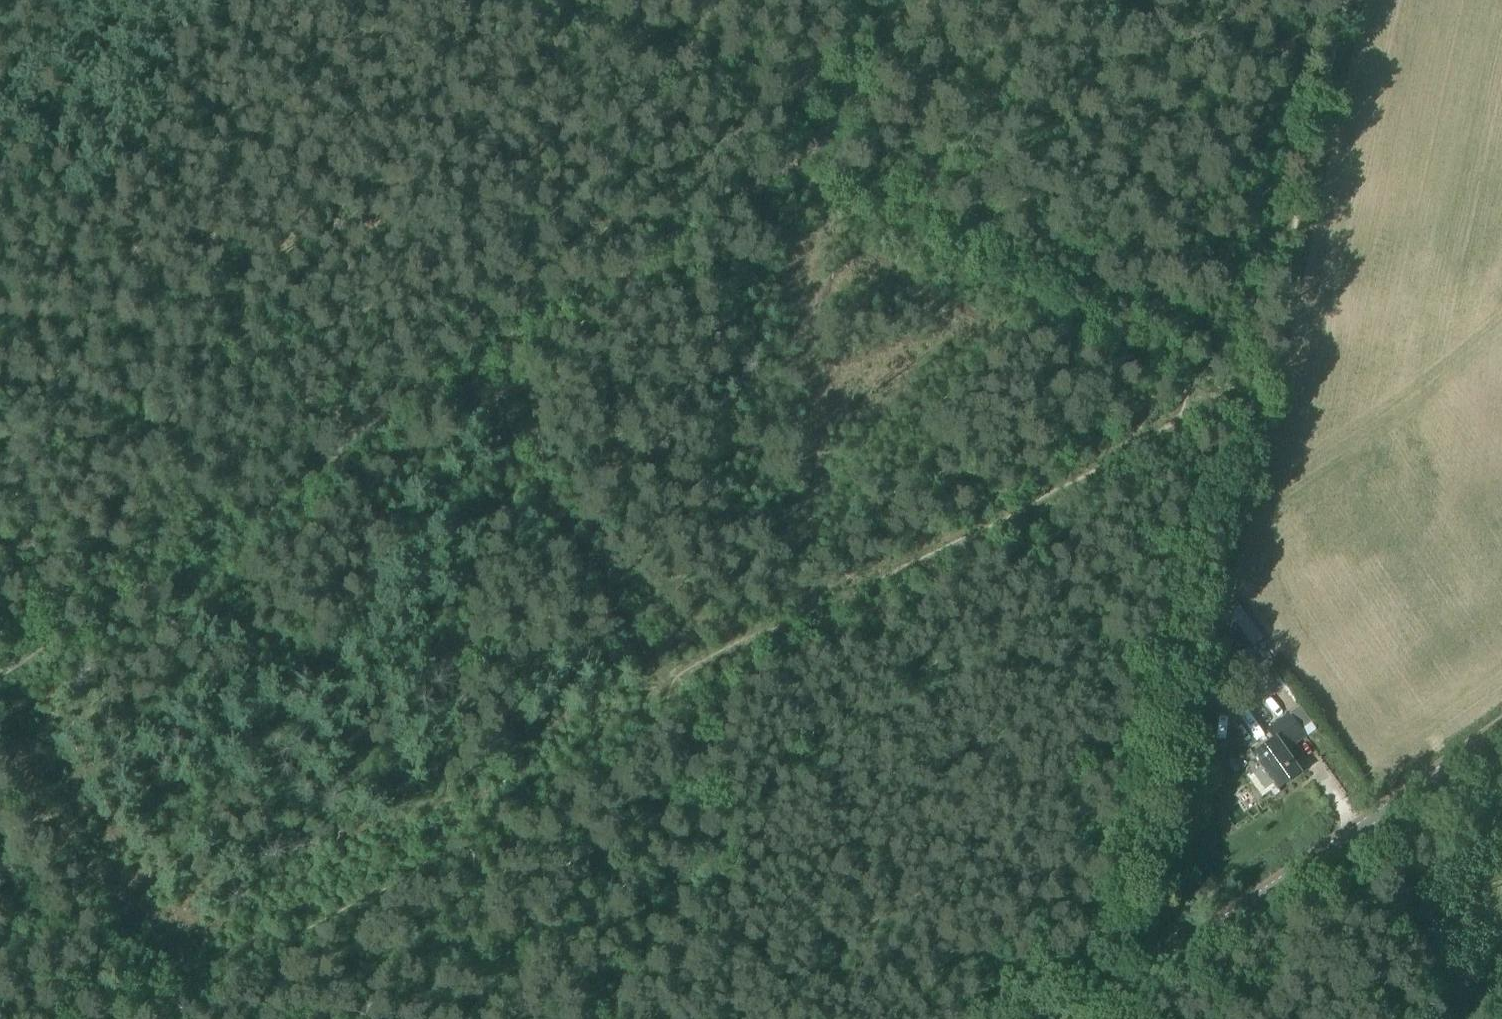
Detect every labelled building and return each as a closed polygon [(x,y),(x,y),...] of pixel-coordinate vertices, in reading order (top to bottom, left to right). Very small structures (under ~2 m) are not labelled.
[(1227,640),(1237,656),(1262,639),(1235,602),(1227,640)] [(1276,790),(1299,773),(1284,751),(1305,736),(1289,714),(1267,730),(1274,739),(1252,755),(1276,790)] [(1247,748),(1247,749),(1264,736),(1258,728),(1254,731),(1245,718),(1232,728),(1247,748)] [(1315,745),(1327,739),(1321,727),(1309,732),(1315,745)] [(1291,798),(1310,781),(1302,772),(1283,790),(1291,798)] [(1191,835),(1194,822),(1185,821),(1183,833),(1191,835)]
